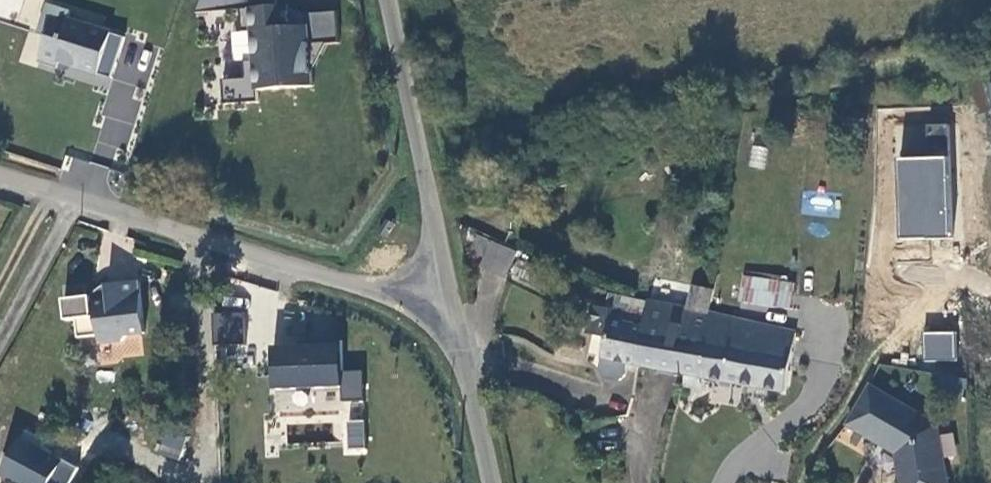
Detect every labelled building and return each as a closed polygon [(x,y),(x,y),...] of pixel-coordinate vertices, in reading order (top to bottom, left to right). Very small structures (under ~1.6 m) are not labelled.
[(307,88),(304,47),(303,28),(284,29),(282,8),(270,8),(269,0),(194,0),(190,15),(234,12),(235,33),(246,32),(248,62),(238,63),(239,80),(217,81),(219,106),(231,105),(231,112),(240,111),(240,105),(252,104),(251,92),(307,88)] [(56,65),(107,82),(120,42),(62,23),(65,14),(43,7),(33,37),(42,40),(34,66),(53,72),(56,65)] [(300,16),(282,8),(284,29),(303,28),(304,47),(334,45),(331,13),(300,16)] [(898,122),(895,236),(950,238),(953,123),(898,122)] [(511,257),(472,241),(468,251),(480,257),(476,268),(501,279),(511,257)] [(741,303),(790,309),(794,285),(744,278),(741,303)] [(132,341),(149,339),(143,287),(112,291),(114,307),(97,309),(96,302),(69,305),(71,326),(81,325),(84,344),(103,342),(104,349),(128,346),(132,341)] [(634,368),(684,379),(699,382),(713,316),(707,314),(712,291),(691,287),(686,310),(646,302),(642,326),(634,368)] [(642,326),(646,302),(621,296),(616,320),(642,326)] [(245,312),(212,311),(211,342),(244,343),(245,312)] [(796,334),(713,316),(699,382),(783,395),(796,334)] [(620,377),(632,379),(634,368),(642,326),(616,320),(610,319),(597,381),(618,386),(620,377)] [(955,361),(955,331),(923,331),(922,360),(955,361)] [(273,343),(275,389),(343,386),(343,402),(365,402),(364,372),(346,372),(344,341),(273,343)] [(696,394),(699,382),(684,379),(681,391),(696,394)] [(844,427),(876,445),(877,443),(884,447),(883,449),(894,455),(899,482),(943,482),(934,426),(868,388),(844,427)] [(347,454),(366,452),(363,420),(344,422),(347,454)] [(589,467),(622,460),(614,422),(581,429),(589,467)] [(77,462),(12,435),(0,463),(0,479),(10,482),(68,482),(77,462)] [(168,461),(187,466),(193,443),(174,438),(168,461)]
